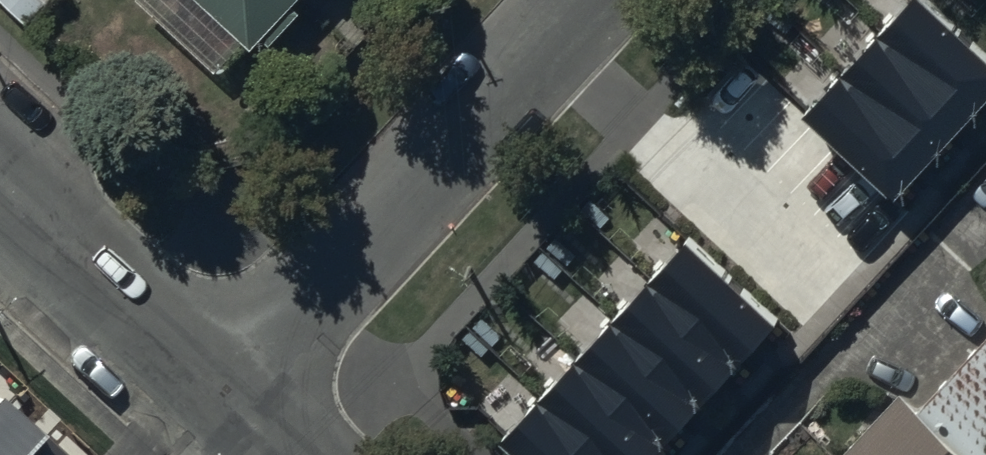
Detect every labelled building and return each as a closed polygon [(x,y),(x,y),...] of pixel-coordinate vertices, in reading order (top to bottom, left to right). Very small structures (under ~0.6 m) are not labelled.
[(250,31),(259,21),(270,31),(298,0),(216,0),(250,31)] [(925,0),(910,0),(881,30),(978,121),(985,113),(985,57),(925,0)] [(978,121),(881,30),(844,70),(941,161),(978,121)] [(941,161),(844,70),(807,109),(904,200),(941,161)] [(786,336),(690,244),(655,281),(750,373),(786,336)] [(750,373),(655,281),(617,319),(713,412),(750,373)] [(713,412),(617,319),(579,358),(674,451),(713,412)] [(922,403),(978,454),(981,454),(985,450),(985,334),(922,403)] [(579,358),(542,396),(603,454),(670,454),(674,451),(579,358)] [(900,387),(837,454),(973,454),(900,387)] [(542,396),(507,432),(531,454),(603,454),(542,396)] [(0,401),(0,454),(58,454),(0,401)]
